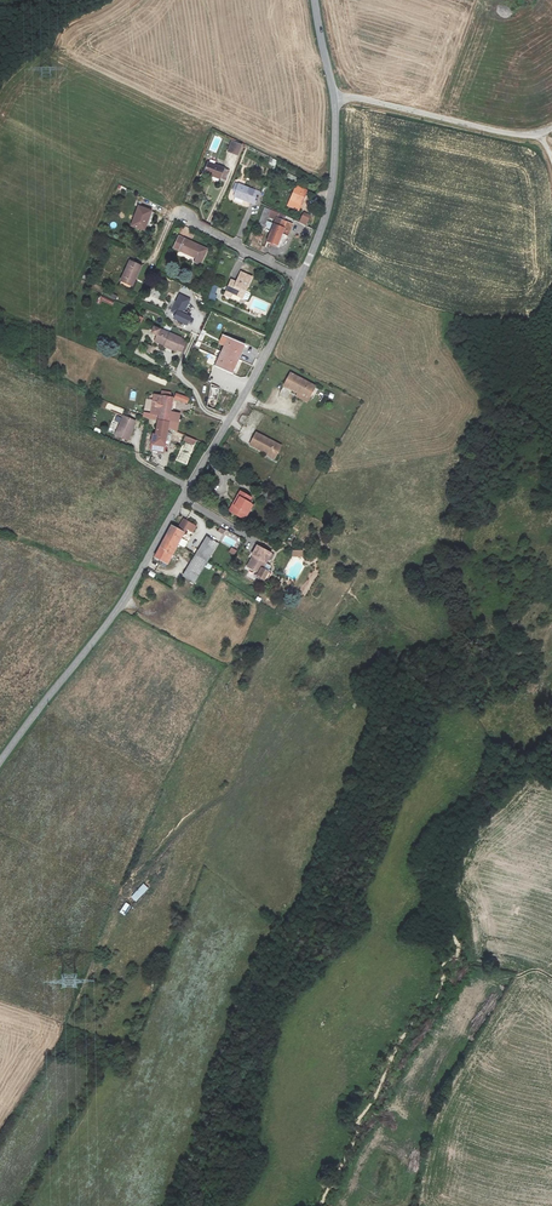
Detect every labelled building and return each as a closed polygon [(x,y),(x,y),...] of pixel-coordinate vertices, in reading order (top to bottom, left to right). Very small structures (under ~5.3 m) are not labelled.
[(232,141),(227,152),(237,156),(242,145),(232,141)] [(208,162),(204,173),(220,178),(224,167),(208,162)] [(240,183),(234,197),(256,205),(262,192),(240,183)] [(296,187),(288,205),(299,210),(307,192),(296,187)] [(131,226),(144,231),(152,211),(139,206),(131,226)] [(299,221),(305,224),(310,215),(304,212),(302,217),(301,217),(299,221)] [(276,217),(267,241),(277,245),(282,232),(288,234),(292,223),(276,217)] [(179,236),(174,246),(196,257),(194,262),(200,265),(208,249),(179,236)] [(142,267),(130,262),(121,281),(133,287),(142,267)] [(231,279),(225,294),(233,298),(234,294),(245,298),(254,277),(241,271),(237,282),(231,279)] [(207,299),(215,301),(217,295),(215,294),(218,287),(212,285),(207,299)] [(157,299),(160,293),(152,289),(146,300),(161,308),(164,302),(157,299)] [(172,311),(177,313),(174,319),(187,325),(191,317),(183,313),(190,298),(179,294),(172,311)] [(155,341),(165,345),(165,346),(177,351),(183,338),(154,326),(151,332),(158,334),(155,341)] [(217,345),(224,348),(229,337),(222,334),(217,345)] [(222,351),(239,359),(246,345),(229,337),(224,348),(222,351)] [(239,359),(222,351),(216,366),(233,374),(239,359)] [(314,385),(290,373),(285,384),(299,391),(296,396),(306,401),(314,385)] [(209,399),(218,400),(219,387),(211,384),(209,399)] [(159,418),(170,420),(171,412),(173,397),(155,394),(152,411),(160,412),(159,418)] [(187,403),(189,398),(178,394),(176,398),(187,403)] [(216,410),(218,400),(209,399),(207,406),(216,410)] [(170,420),(168,427),(175,430),(179,414),(171,412),(170,420)] [(136,421),(123,416),(115,434),(129,440),(136,421)] [(153,434),(151,444),(165,446),(168,427),(170,420),(159,418),(158,422),(155,434),(153,434)] [(251,444),(267,453),(274,457),(280,446),(256,433),(251,444)] [(186,436),(184,441),(194,445),(196,440),(186,436)] [(253,504),(249,501),(251,497),(240,491),(229,511),(244,520),(253,504)] [(183,519),(178,528),(184,532),(187,528),(193,531),(196,526),(183,519)] [(181,537),(184,532),(178,528),(172,525),(155,557),(168,563),(181,537)] [(207,537),(183,576),(195,582),(218,543),(207,537)] [(254,556),(248,567),(258,572),(263,562),(265,562),(270,552),(257,545),(252,554),(254,556)] [(262,568),(257,576),(265,580),(269,572),(262,568)] [(135,901),(149,888),(144,883),(131,896),(135,901)] [(119,912),(125,915),(131,905),(126,902),(119,912)]
